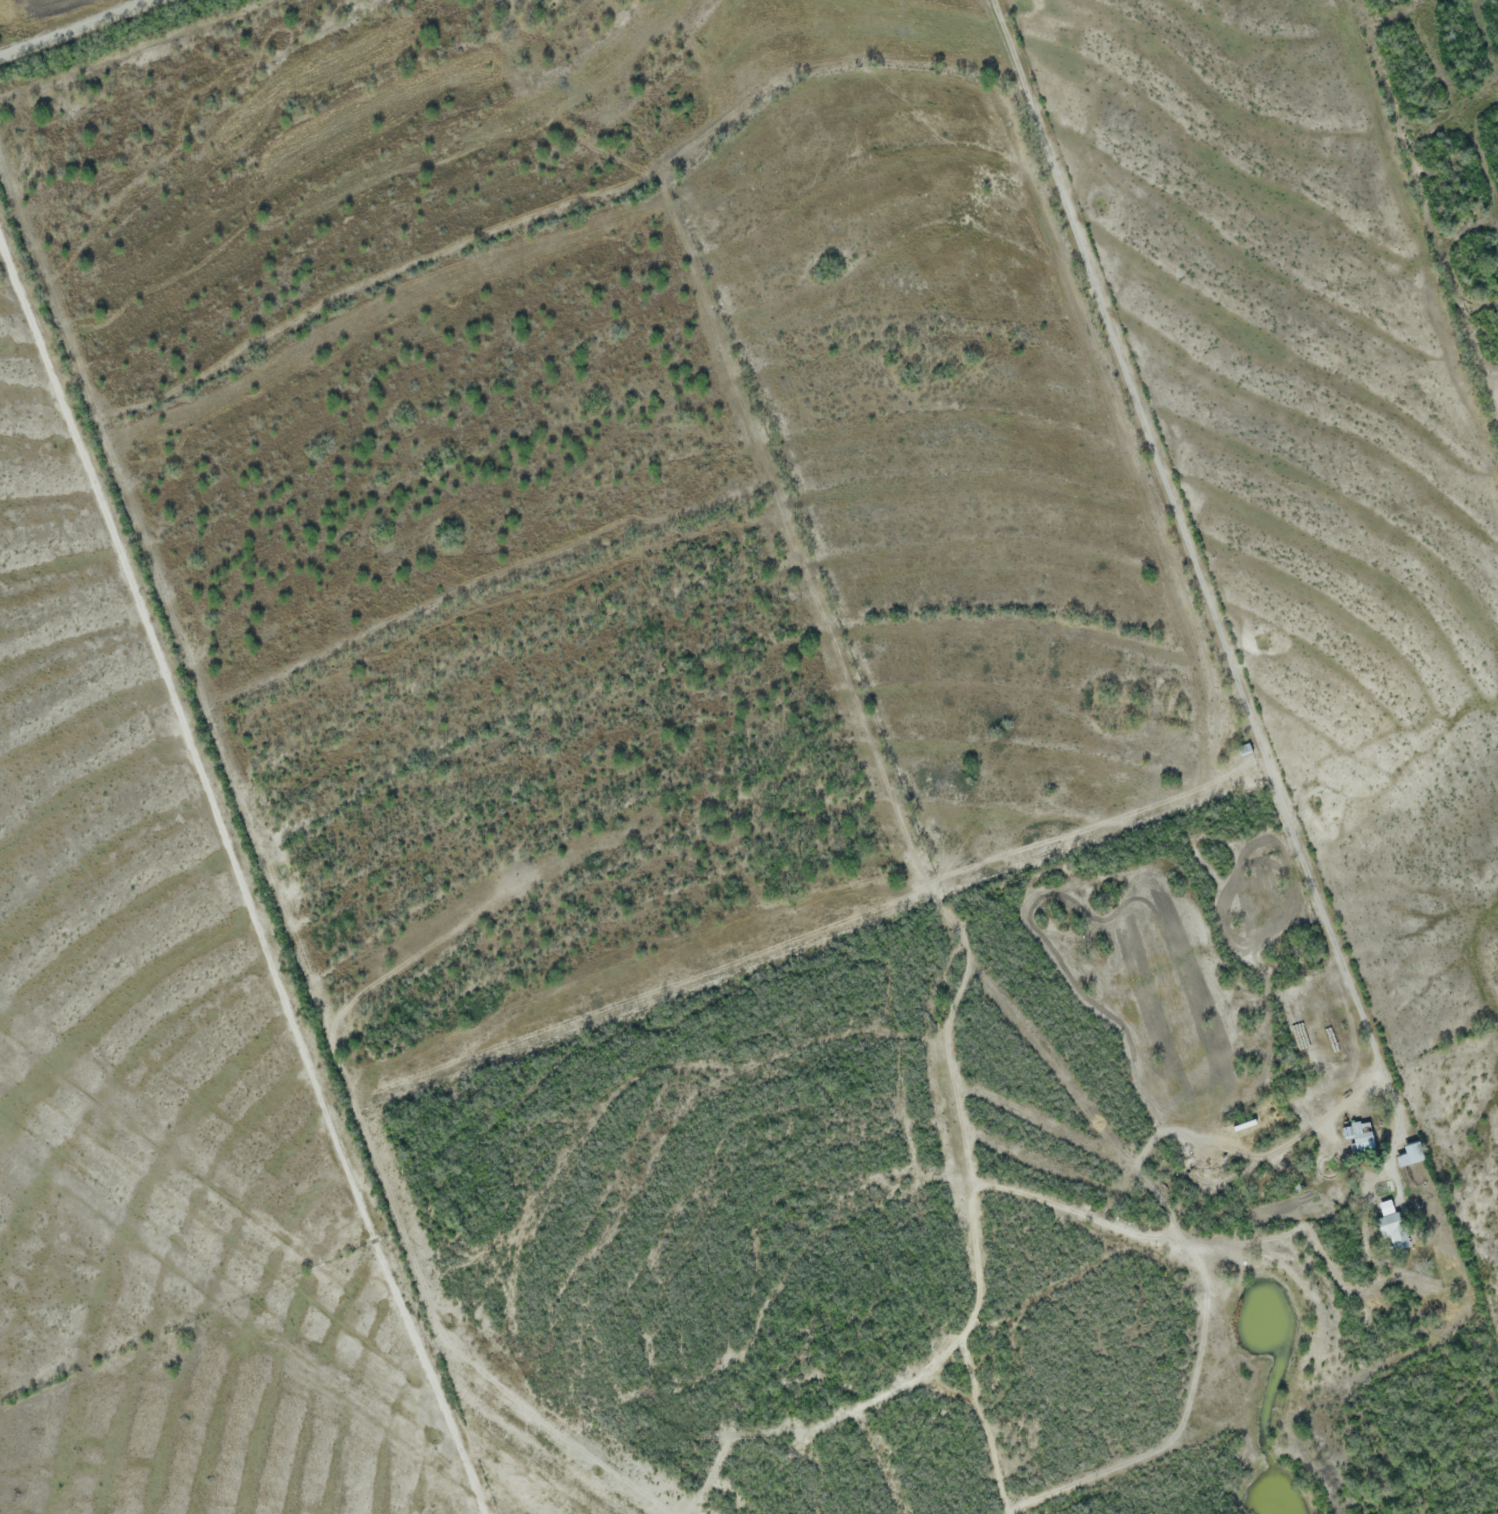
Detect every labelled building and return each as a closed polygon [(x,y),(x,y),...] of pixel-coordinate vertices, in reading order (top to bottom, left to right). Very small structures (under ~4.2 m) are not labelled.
[(1349,1138),(1352,1149),(1372,1142),(1366,1122),(1340,1130),(1343,1140),(1349,1138)] [(1399,1147),(1401,1153),(1392,1157),(1397,1169),(1422,1159),(1415,1141),(1399,1147)] [(1408,1248),(1398,1212),(1373,1219),(1378,1236),(1385,1234),(1390,1252),(1408,1248)]
